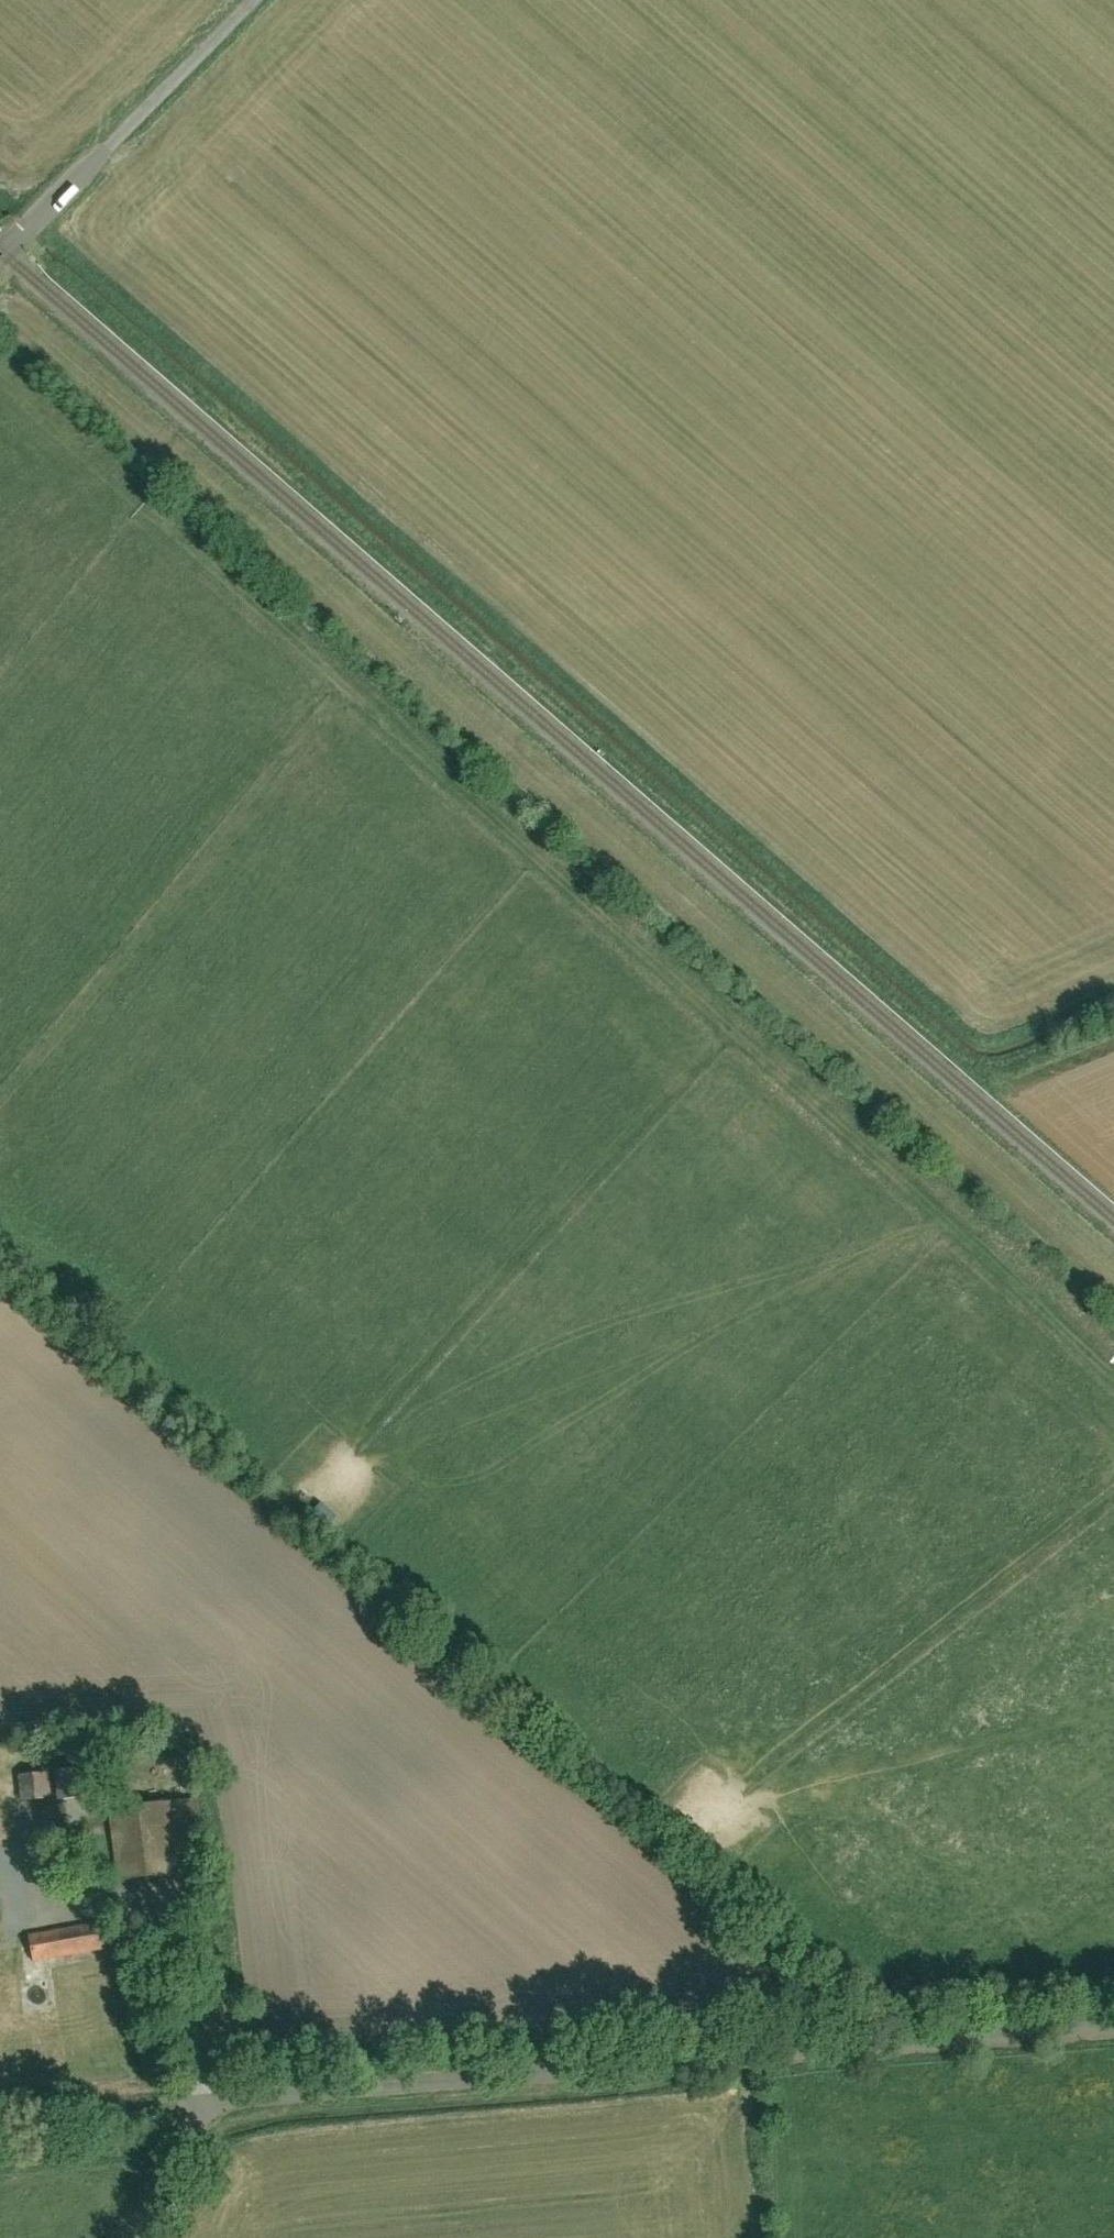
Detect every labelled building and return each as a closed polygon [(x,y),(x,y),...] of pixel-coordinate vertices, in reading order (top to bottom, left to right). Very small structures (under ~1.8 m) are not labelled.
[(84,1765),(61,1768),(65,1796),(88,1793),(84,1765)] [(46,1771),(23,1773),(25,1796),(49,1793),(46,1771)] [(193,1800),(142,1806),(150,1873),(201,1867),(193,1800)] [(105,1922),(31,1936),(36,1962),(109,1949),(105,1922)]
